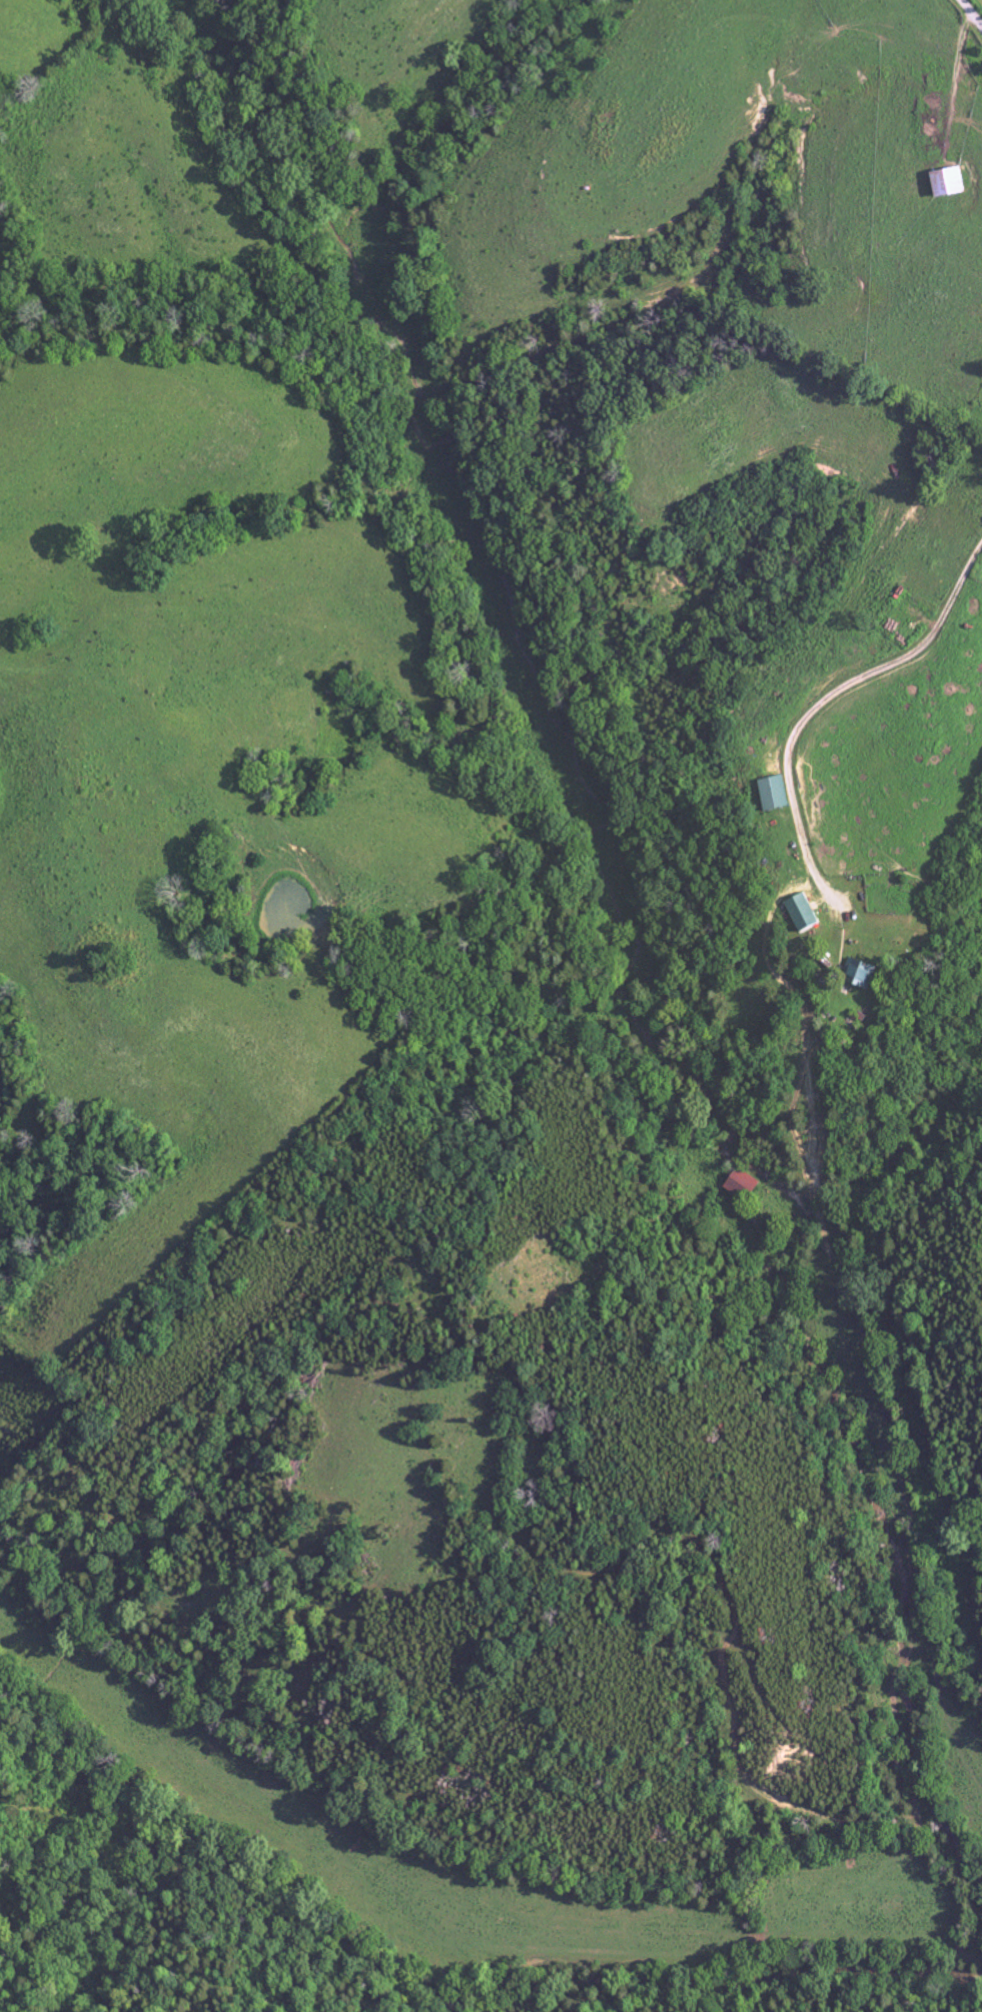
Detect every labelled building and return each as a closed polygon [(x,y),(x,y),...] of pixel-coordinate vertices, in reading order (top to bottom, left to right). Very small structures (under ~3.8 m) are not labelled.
[(927,172),(931,197),(962,191),(957,166),(927,172)] [(757,780),(761,810),(786,807),(782,777),(757,780)] [(816,923),(803,893),(783,902),(797,932),(816,923)] [(850,985),(865,990),(872,967),(850,960),(844,977),(851,979),(850,985)] [(759,1181),(737,1168),(725,1187),(747,1201),(759,1181)]
